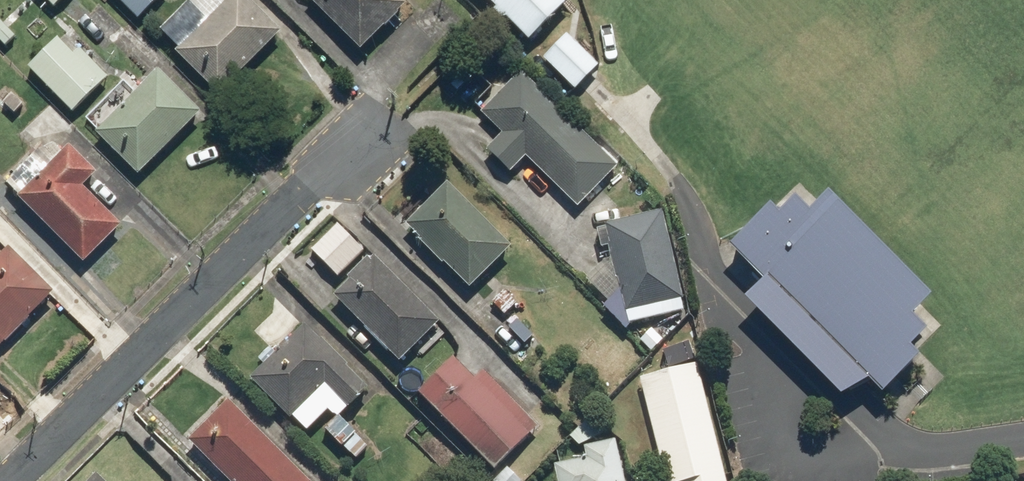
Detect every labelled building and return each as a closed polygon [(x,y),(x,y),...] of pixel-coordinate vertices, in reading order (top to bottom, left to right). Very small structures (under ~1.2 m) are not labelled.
[(52,10),(61,0),(41,0),(52,10)] [(134,23),(158,0),(112,0),(134,23)] [(154,31),(214,98),(280,38),(245,0),(188,0),(154,31)] [(357,55),(403,6),(397,0),(299,0),(357,55)] [(523,49),(571,4),(567,0),(477,0),(523,49)] [(3,50),(16,38),(0,20),(0,46),(3,50)] [(60,33),(24,70),(70,115),(106,79),(60,33)] [(595,66),(563,36),(541,59),(573,89),(595,66)] [(155,68),(88,134),(135,182),(202,116),(155,68)] [(522,74),(477,118),(495,137),(481,151),(507,178),(521,164),(570,215),(616,170),(522,74)] [(92,176),(56,141),(50,147),(41,138),(0,180),(0,187),(83,267),(120,229),(79,189),(92,176)] [(443,183),(399,227),(466,294),(510,250),(443,183)] [(923,306),(825,204),(808,221),(789,202),(738,251),(876,395),(916,357),(906,348),(921,334),(908,321),(923,306)] [(681,301),(659,214),(600,229),(622,316),(681,301)] [(365,251),(336,224),(306,255),(335,283),(365,251)] [(0,252),(0,346),(49,295),(2,250),(0,252)] [(369,256),(326,297),(394,368),(437,327),(369,256)] [(351,465),(369,450),(348,425),(344,429),(336,419),(364,395),(307,328),(244,382),(284,429),(290,423),(300,436),(325,414),(332,422),(322,430),(351,465)] [(447,362),(413,396),(491,475),(539,427),(485,372),(471,386),(447,362)] [(695,368),(635,383),(660,480),(724,480),(695,368)] [(182,440),(221,480),(301,480),(223,400),(182,440)] [(611,442),(578,449),(581,462),(549,470),(551,480),(620,480),(611,442)] [(507,466),(493,480),(523,480),(524,480),(507,466)]
